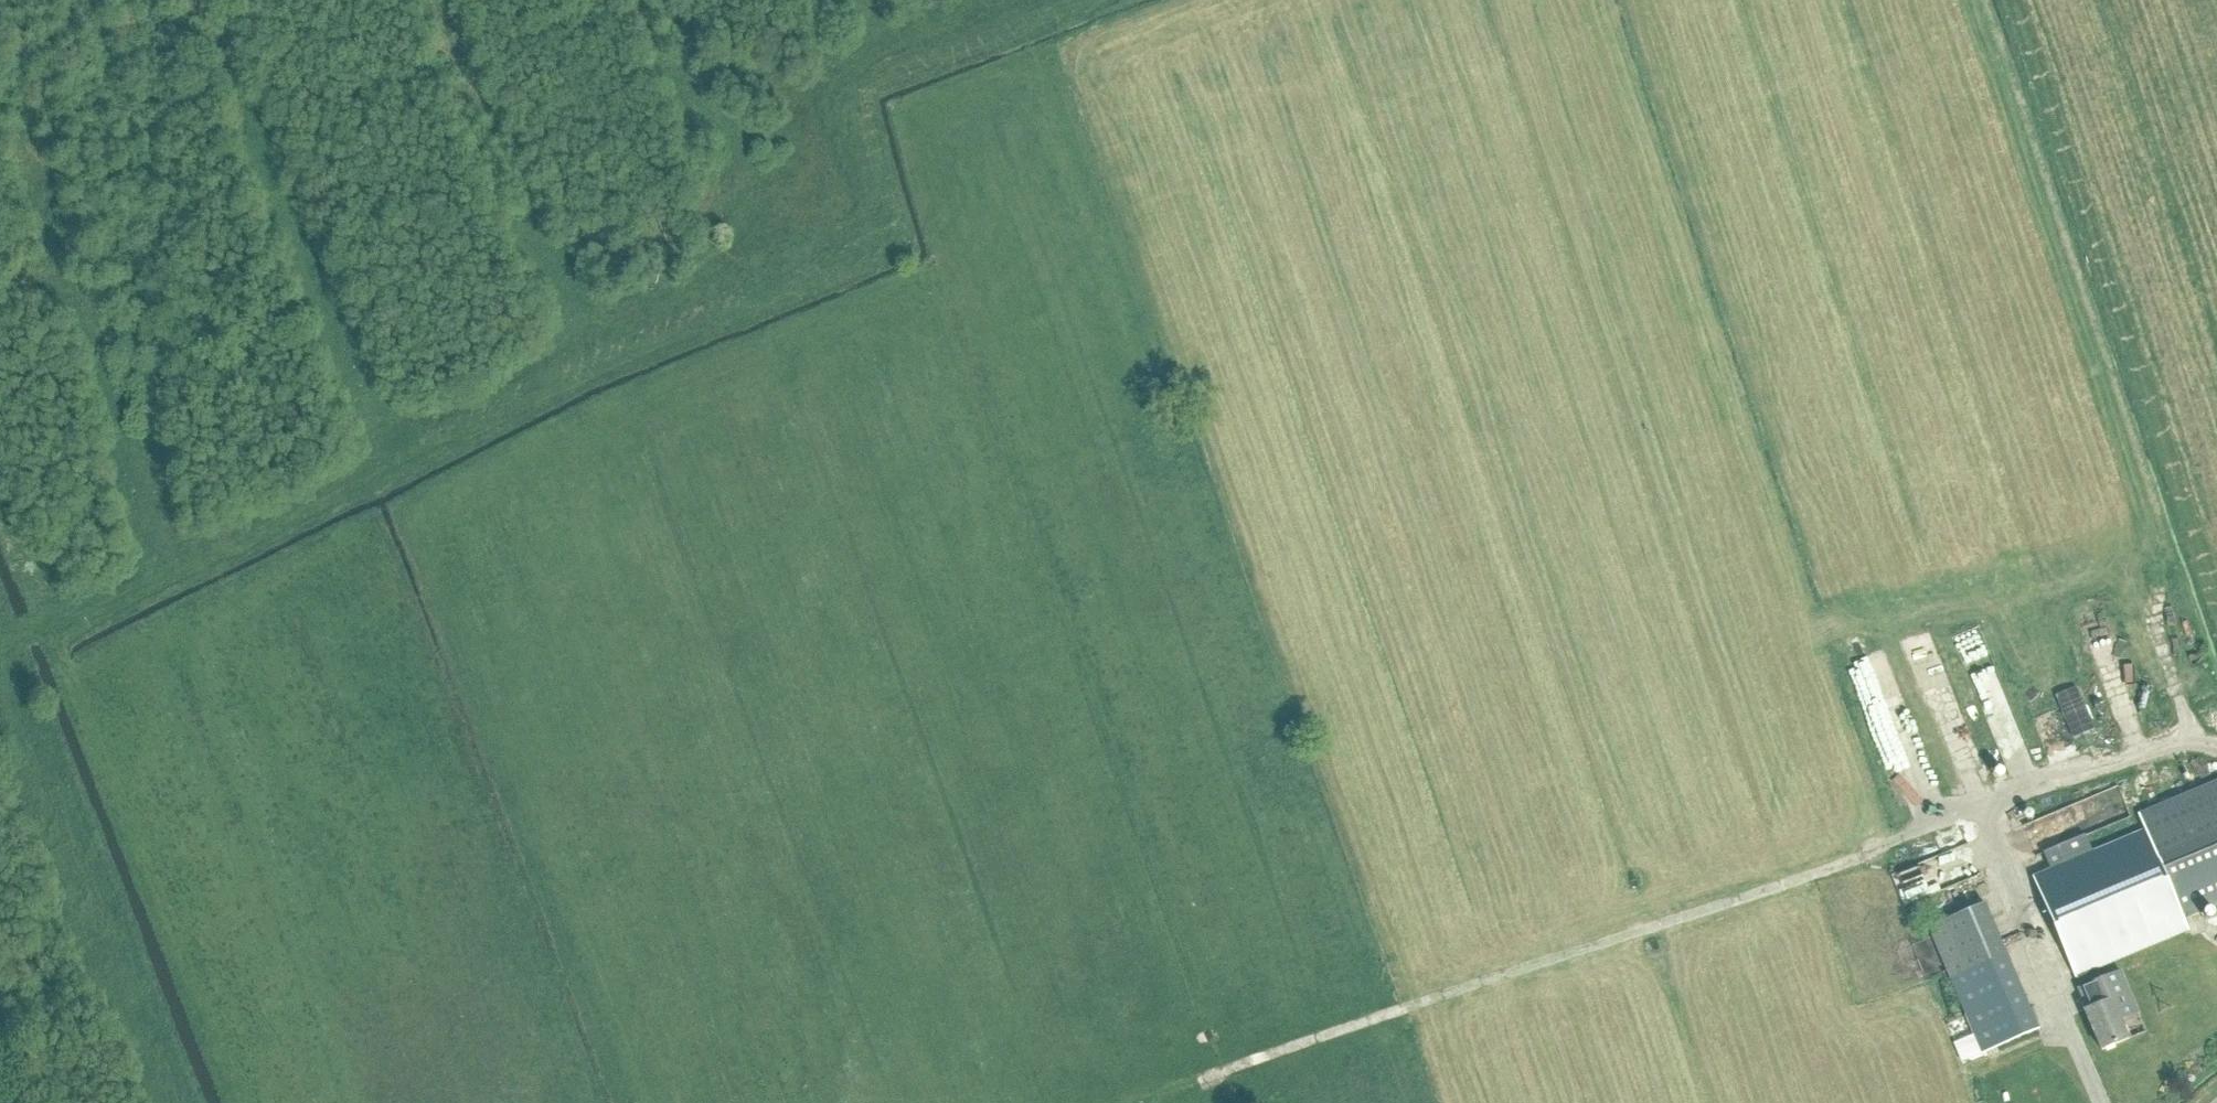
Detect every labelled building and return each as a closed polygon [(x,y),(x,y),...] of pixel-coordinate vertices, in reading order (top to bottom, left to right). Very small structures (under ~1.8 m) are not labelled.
[(1885,674),(1915,662),(1905,637),(1875,649),(1885,674)] [(2216,783),(2216,781),(2209,761),(2133,792),(2143,814),(2216,783)] [(2101,1050),(2128,1039),(2112,1001),(2129,994),(2119,973),(2100,981),(2095,968),(2187,929),(2183,918),(2216,903),(2216,783),(2143,814),(2138,816),(2144,830),(2091,852),(2085,838),(2055,849),(2062,865),(2033,877),(2075,976),(2076,976),(2090,1009),(2085,1011),(2101,1050)] [(1947,851),(1949,862),(1970,860),(1968,849),(1947,851)] [(1945,859),(1921,860),(1922,886),(1946,886),(1945,859)] [(2000,1043),(2063,1019),(2034,940),(2020,945),(2000,893),(1950,912),(2000,1043)] [(1940,969),(1960,962),(1956,949),(1939,954),(1934,939),(1918,944),(1922,957),(1935,953),(1940,969)]
